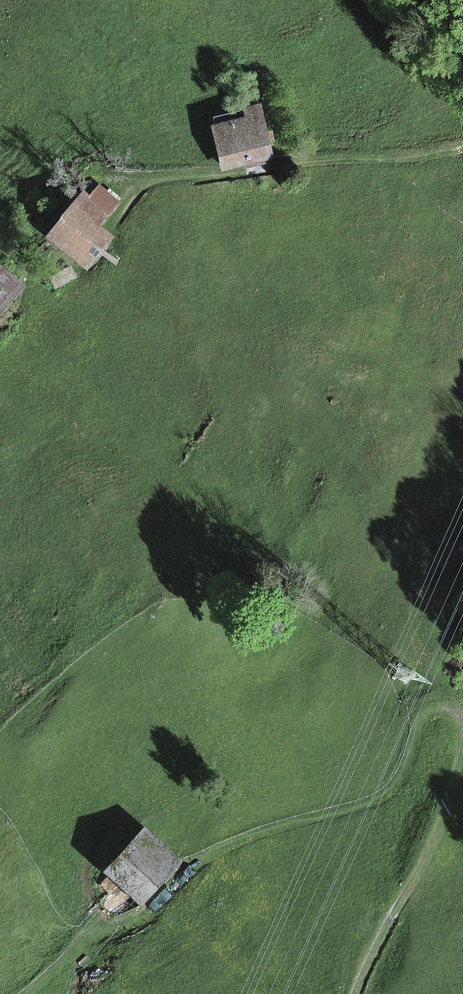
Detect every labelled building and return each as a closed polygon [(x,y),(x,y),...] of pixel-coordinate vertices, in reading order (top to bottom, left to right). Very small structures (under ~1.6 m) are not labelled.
[(217,134),(226,168),(268,158),(263,136),(271,134),(269,126),(262,128),(257,109),(243,112),(247,127),(217,134)] [(217,134),(247,127),(243,112),(213,120),(217,134)] [(97,186),(87,198),(84,196),(50,234),(87,267),(109,242),(94,229),(116,203),(97,186)] [(8,304),(5,301),(19,284),(0,267),(0,314),(8,304)] [(5,301),(8,304),(23,287),(19,284),(5,301)] [(143,829),(108,868),(144,901),(179,862),(143,829)]
